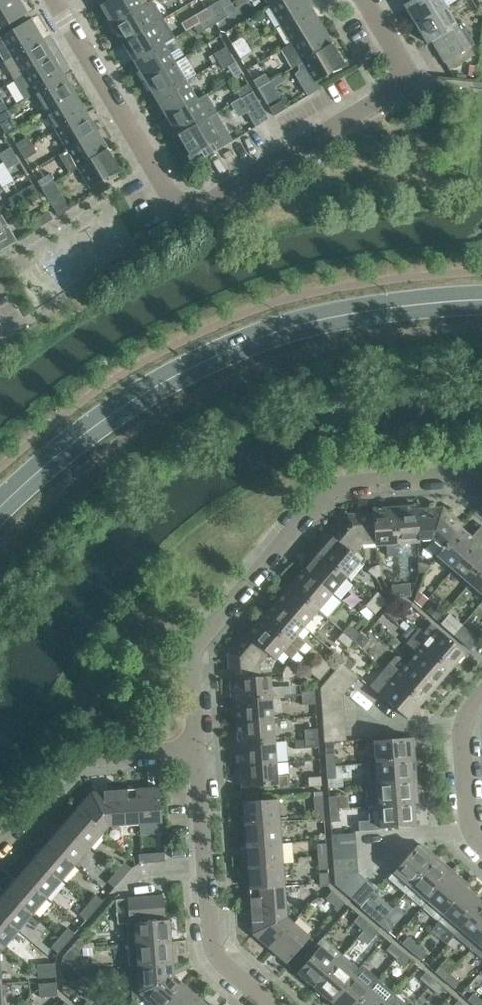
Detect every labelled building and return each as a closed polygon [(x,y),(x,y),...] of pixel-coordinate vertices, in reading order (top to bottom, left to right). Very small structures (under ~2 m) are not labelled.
[(27,14),(19,0),(6,0),(0,3),(0,30),(27,14)] [(100,5),(112,24),(147,3),(145,0),(109,0),(100,5)] [(280,25),(310,7),(306,0),(307,0),(280,0),(269,6),(280,25)] [(415,24),(445,6),(441,0),(410,0),(403,4),(415,24)] [(152,1),(147,3),(112,24),(123,43),(163,19),(152,1)] [(211,16),(223,9),(218,1),(206,8),(211,16)] [(460,22),(456,25),(445,6),(415,24),(427,44),(435,39),(441,49),(437,51),(438,52),(441,50),(447,59),(443,61),(448,70),(473,55),(469,47),(473,44),(460,22)] [(321,26),(310,7),(280,25),(291,43),(321,26)] [(199,23),(211,16),(206,8),(194,15),(199,23)] [(216,23),(227,16),(223,9),(211,16),(216,23)] [(204,30),(216,23),(211,16),(199,23),(204,30)] [(3,61),(42,38),(30,19),(0,37),(0,55),(3,60),(3,61)] [(123,43),(134,62),(164,44),(174,38),(163,19),(123,43)] [(292,68),(302,62),(332,44),(321,26),(291,43),(281,50),(292,68)] [(236,51),(248,44),(243,36),(231,44),(236,51)] [(14,80),(53,57),(42,38),(3,61),(14,80)] [(175,62),(164,44),(134,62),(145,80),(175,62)] [(240,59),(252,52),(248,44),(236,51),(240,59)] [(344,65),(332,44),(302,62),(305,67),(298,71),(295,75),(307,96),(319,90),(319,88),(315,82),(332,72),(332,73),(341,70),(340,67),(345,66),(346,65),(345,64),(344,65)] [(218,62),(230,54),(226,47),(214,54),(218,62)] [(223,69),(235,62),(230,54),(218,62),(223,69)] [(33,92),(34,93),(64,75),(53,57),(14,80),(25,97),(33,92)] [(186,81),(175,62),(145,80),(156,99),(186,81)] [(258,88),(270,81),(265,73),(253,81),(258,88)] [(75,94),(64,75),(34,93),(45,112),(75,94)] [(156,99),(167,117),(197,100),(186,81),(156,99)] [(240,99),(252,92),(248,84),(236,91),(240,99)] [(257,126),(269,119),(252,92),(240,99),(257,126)] [(45,112),(56,130),(86,112),(75,94),(45,112)] [(164,120),(171,132),(174,130),(178,136),(208,118),(216,113),(205,94),(197,100),(167,117),(167,118),(164,120)] [(274,116),(286,109),(281,101),(269,108),(274,116)] [(11,117),(7,109),(0,113),(0,123),(11,117)] [(56,130),(67,149),(97,131),(86,112),(56,130)] [(188,154),(190,156),(189,157),(190,158),(194,154),(195,156),(201,152),(204,157),(224,145),(208,118),(178,136),(181,141),(178,143),(185,156),(188,154)] [(69,173),(78,168),(78,167),(108,150),(97,131),(67,149),(58,154),(69,173)] [(20,151),(32,144),(27,137),(15,144),(20,151)] [(24,159),(36,152),(32,144),(20,151),(24,159)] [(14,154),(10,147),(0,153),(0,158),(2,162),(14,154)] [(120,170),(108,150),(78,167),(78,168),(90,188),(107,177),(108,178),(116,175),(116,173),(121,171),(121,170),(120,170)] [(7,169),(19,162),(14,154),(2,162),(7,169)] [(42,189),(54,181),(49,174),(37,181),(42,189)] [(24,199),(36,192),(32,184),(20,191),(24,199)] [(58,216),(70,209),(65,201),(53,208),(58,216)] [(41,226),(53,219),(48,211),(36,218),(41,226)] [(17,240),(0,214),(2,212),(0,213),(0,250),(17,240)] [(416,506),(394,507),(397,543),(419,541),(419,540),(416,509),(417,509),(416,506)] [(398,555),(397,543),(394,507),(372,509),(373,513),(376,544),(375,544),(375,545),(386,544),(387,556),(398,555)] [(419,540),(432,539),(442,548),(460,528),(461,528),(463,525),(442,507),(417,509),(416,509),(419,540)] [(353,555),(354,554),(362,545),(375,544),(376,544),(373,513),(347,515),(329,535),(332,537),(333,537),(353,555)] [(453,569),(481,535),(481,526),(481,525),(471,537),(461,528),(460,528),(442,548),(436,554),(453,569)] [(453,569),(470,583),(481,568),(481,546),(481,535),(453,569)] [(332,537),(318,553),(346,577),(360,560),(354,554),(353,555),(333,537),(332,537)] [(304,570),(332,593),(346,577),(318,553),(304,570)] [(424,574),(430,566),(428,564),(421,562),(418,562),(418,572),(424,574)] [(376,577),(380,575),(380,565),(377,565),(370,569),(368,571),(376,577)] [(470,583),(481,593),(481,568),(470,583)] [(304,570),(290,586),(318,610),(332,593),(304,570)] [(401,597),(410,596),(409,583),(400,584),(401,597)] [(392,597),(401,597),(400,584),(391,585),(392,597)] [(276,603),(303,626),(318,610),(290,586),(276,603)] [(381,607),(387,600),(377,592),(371,599),(381,607)] [(375,614),(381,607),(371,599),(365,606),(375,614)] [(262,619),(298,650),(299,651),(307,643),(297,634),(303,626),(276,603),(262,619)] [(441,603),(432,614),(441,622),(450,611),(441,603)] [(454,634),(464,622),(452,611),(441,623),(454,634)] [(248,635),(269,653),(268,654),(275,659),(282,651),(291,659),(298,650),(262,619),(248,635)] [(471,649),(481,637),(464,622),(454,634),(471,649)] [(464,652),(431,624),(423,634),(412,624),(406,631),(450,669),(464,652)] [(353,640),(359,633),(349,625),(343,632),(353,640)] [(417,652),(409,662),(436,685),(450,669),(406,631),(402,635),(409,641),(406,643),(417,652)] [(261,677),(261,676),(260,663),(268,654),(269,653),(248,635),(246,632),(228,653),(230,680),(234,680),(234,679),(261,677)] [(347,647),(353,640),(343,632),(337,639),(347,647)] [(436,685),(409,662),(407,663),(399,656),(395,657),(390,662),(384,669),(422,702),(436,685)] [(334,672),(350,686),(358,677),(350,670),(355,664),(347,657),(342,663),(334,672)] [(325,673),(331,666),(321,658),(315,664),(325,673)] [(319,680),(325,673),(315,664),(309,671),(319,680)] [(283,678),(293,677),(294,672),(287,665),(285,668),(282,675),(283,678)] [(407,719),(422,702),(384,669),(370,686),(407,719)] [(343,695),(350,686),(334,672),(320,687),(343,695)] [(235,700),(271,698),(283,697),(282,686),(270,687),(270,676),(261,676),(261,677),(234,679),(234,680),(235,700)] [(344,706),(343,695),(320,687),(322,708),(344,706)] [(315,704),(315,695),(302,696),(302,705),(315,704)] [(235,700),(237,722),(273,719),(271,698),(235,700)] [(345,718),(344,706),(322,708),(323,719),(345,718)] [(345,718),(323,719),(323,731),(345,729),(345,718)] [(237,722),(239,744),(274,741),(273,719),(237,722)] [(304,730),(305,739),(318,738),(317,729),(304,730)] [(346,740),(345,729),(323,731),(324,742),(346,740)] [(409,738),(409,737),(374,740),(376,762),(410,760),(409,751),(414,750),(413,738),(409,738)] [(319,747),(318,738),(305,739),(305,740),(295,740),(295,749),(319,747)] [(239,744),(240,765),(276,762),(274,741),(239,744)] [(326,766),(335,766),(334,753),(326,754),(326,766)] [(410,760),(376,762),(368,763),(369,785),(377,784),(412,781),(411,772),(415,772),(414,759),(410,760)] [(277,775),(276,762),(240,765),(242,787),(277,785),(277,789),(290,788),(289,774),(277,775)] [(327,779),(336,778),(335,766),(326,766),(327,779)] [(309,786),(322,785),(321,773),(308,774),(309,786)] [(417,793),(416,781),(412,781),(377,784),(369,785),(365,785),(367,806),(369,806),(379,806),(379,805),(413,803),(413,794),(417,793)] [(137,788),(139,823),(162,821),(159,787),(137,788)] [(77,809),(103,832),(109,825),(139,823),(137,788),(91,792),(77,809)] [(315,809),(323,808),(322,795),(314,796),(315,809)] [(330,809),(338,809),(337,796),(329,797),(330,809)] [(245,824),(279,821),(278,799),(243,801),(245,824)] [(415,825),(413,803),(379,805),(379,806),(369,806),(369,816),(379,815),(380,828),(415,825)] [(315,821),(324,821),(323,808),(315,809),(315,821)] [(63,825),(89,848),(103,832),(77,809),(63,825)] [(330,822),(339,821),(338,809),(330,809),(330,822)] [(245,824),(246,845),(281,843),(279,821),(245,824)] [(49,842),(75,864),(89,848),(63,825),(49,842)] [(331,834),(332,847),(356,845),(355,833),(331,834)] [(34,858),(61,881),(75,864),(49,842),(34,858)] [(246,845),(248,867),(283,864),(281,843),(246,845)] [(318,856),(327,856),(326,843),(317,844),(318,856)] [(332,847),(333,859),(357,857),(356,845),(332,847)] [(411,886),(434,860),(433,860),(427,854),(429,851),(423,845),(417,845),(389,878),(406,893),(411,886)] [(139,863),(152,862),(151,853),(139,854),(139,863)] [(152,862),(165,861),(164,853),(151,853),(152,862)] [(319,869),(328,868),(327,856),(318,856),(319,869)] [(333,859),(335,884),(358,873),(357,857),(333,859)] [(427,901),(450,874),(443,868),(445,865),(436,857),(433,860),(434,860),(411,886),(406,893),(422,907),(427,901)] [(34,858),(20,875),(47,897),(61,881),(34,858)] [(123,878),(131,868),(124,862),(116,872),(123,878)] [(249,888),(284,886),(283,864),(248,867),(249,888)] [(427,901),(422,907),(439,921),(444,915),(466,888),(459,882),(462,879),(452,871),(450,874),(427,901)] [(114,887),(123,878),(116,872),(107,881),(114,887)] [(320,886),(329,885),(328,872),(319,873),(320,886)] [(335,884),(351,898),(367,880),(358,873),(335,884)] [(47,897),(20,875),(6,891),(32,914),(47,897)] [(361,906),(366,900),(376,888),(367,880),(351,898),(361,906)] [(270,948),(292,922),(286,917),(284,886),(249,888),(253,934),(270,948)] [(444,915),(439,921),(455,935),(460,929),(481,903),(481,902),(466,888),(444,915)] [(0,898),(0,915),(18,930),(32,914),(6,891),(0,898)] [(335,906),(341,899),(332,891),(326,898),(335,906)] [(94,910),(103,901),(96,895),(88,905),(94,910)] [(127,898),(129,923),(153,920),(151,896),(127,898)] [(153,920),(165,919),(163,896),(151,896),(153,920)] [(379,924),(385,917),(375,909),(376,908),(366,900),(361,906),(360,907),(379,924)] [(481,936),(481,903),(460,929),(455,935),(471,949),(476,943),(481,936)] [(86,920),(94,910),(88,905),(79,914),(86,920)] [(4,947),(18,930),(0,915),(0,943),(4,947)] [(363,930),(369,923),(359,915),(354,922),(363,930)] [(388,932),(394,925),(385,917),(379,924),(388,932)] [(129,945),(171,942),(169,919),(165,919),(153,920),(129,923),(130,923),(127,924),(129,945)] [(287,963),(309,936),(292,922),(270,948),(287,963)] [(373,938),(378,931),(369,923),(363,930),(373,938)] [(66,943),(74,934),(68,928),(59,937),(66,943)] [(476,943),(471,949),(481,958),(481,936),(476,943)] [(58,953),(66,943),(59,937),(51,947),(58,953)] [(82,948),(86,943),(79,937),(71,947),(78,953),(82,948)] [(315,946),(318,948),(297,972),(314,987),(337,960),(342,954),(322,937),(315,946)] [(411,952),(417,945),(408,937),(402,943),(411,952)] [(175,941),(171,942),(129,945),(130,967),(173,963),(172,954),(176,954),(175,941)] [(396,958),(402,951),(392,943),(386,950),(396,958)] [(421,960),(427,953),(417,945),(411,952),(421,960)] [(75,956),(78,953),(71,947),(63,957),(69,962),(75,956)] [(78,953),(75,956),(81,961),(87,953),(82,948),(78,953)] [(405,966),(411,959),(402,951),(396,958),(405,966)] [(314,987),(331,1001),(354,974),(359,968),(342,954),(337,960),(314,987)] [(47,977),(56,977),(55,963),(46,964),(47,977)] [(173,963),(130,967),(132,996),(140,992),(174,976),(173,963)] [(38,978),(47,977),(46,964),(37,965),(38,978)] [(354,974),(331,1001),(336,1004),(356,1004),(378,979),(361,965),(359,968),(354,974)] [(444,980),(450,973),(440,965),(435,972),(444,980)] [(429,987),(435,980),(425,972),(420,978),(429,987)] [(454,988),(459,981),(450,973),(444,980),(454,988)] [(154,1004),(165,1004),(183,984),(174,976),(140,992),(154,1004)] [(356,1004),(384,1004),(386,1002),(394,993),(378,979),(356,1004)] [(439,995),(444,988),(435,980),(429,987),(439,995)] [(39,997),(48,997),(47,983),(38,984),(39,997)] [(47,983),(48,997),(57,996),(56,983),(47,983)] [(200,998),(183,984),(165,1004),(194,1004),(200,998)] [(481,1002),(481,1001),(473,993),(467,1000),(473,1004),(480,1004),(481,1002)]
